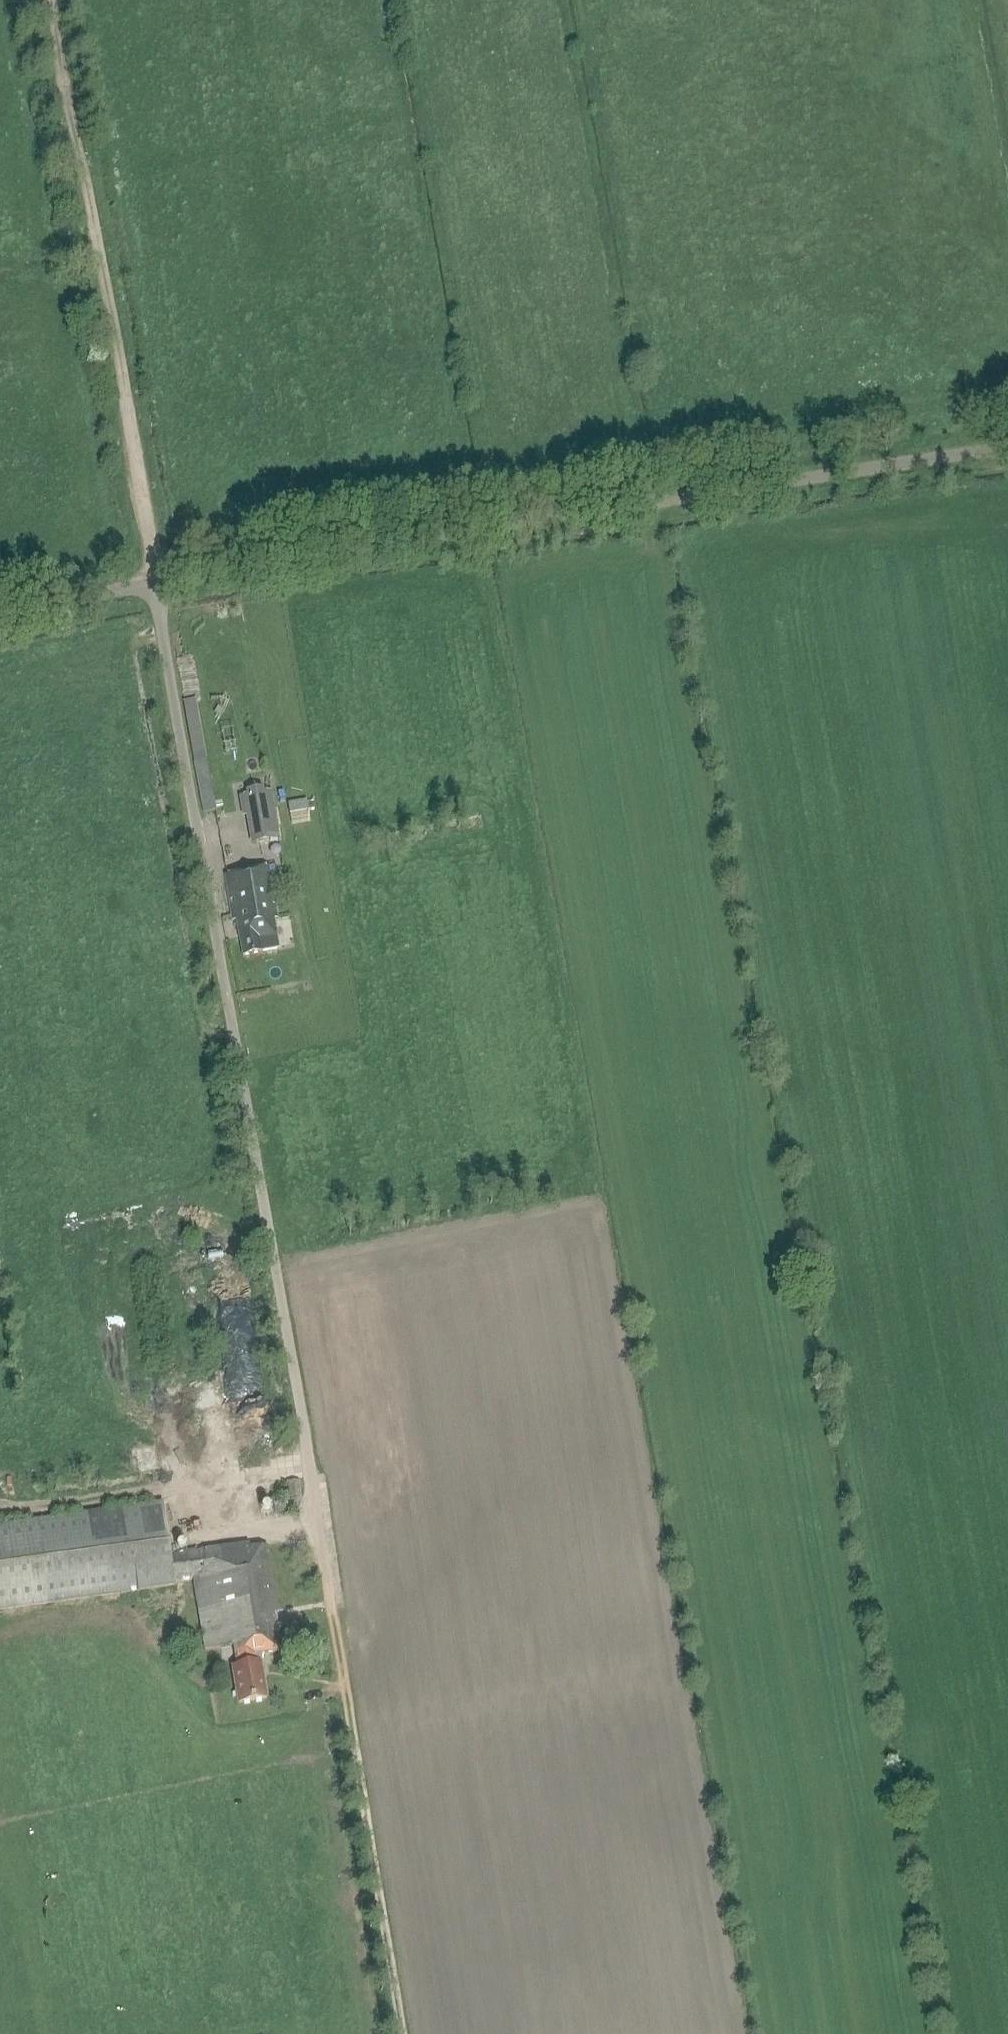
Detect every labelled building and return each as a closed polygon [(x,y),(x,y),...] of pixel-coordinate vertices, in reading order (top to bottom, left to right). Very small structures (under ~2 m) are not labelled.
[(211,758),(199,760),(204,791),(216,789),(211,758)] [(250,838),(280,833),(272,791),(265,793),(264,787),(246,790),(247,796),(238,797),(242,817),(246,816),(250,838)] [(262,954),(262,953),(280,950),(275,919),(277,918),(269,867),(224,874),(231,920),(235,920),(242,957),(262,954)] [(255,1663),(254,1654),(277,1651),(275,1633),(278,1632),(278,1629),(299,1626),(298,1618),(276,1621),(275,1613),(277,1613),(267,1546),(250,1548),(250,1544),(173,1555),(165,1504),(0,1528),(0,1610),(177,1585),(177,1582),(196,1579),(206,1648),(234,1644),(237,1665),(231,1666),(236,1703),(267,1698),(262,1662),(255,1663)]
